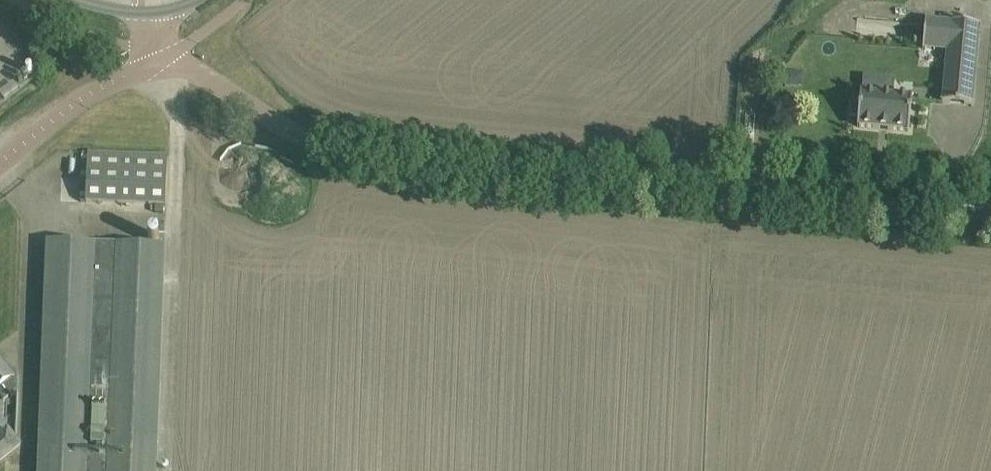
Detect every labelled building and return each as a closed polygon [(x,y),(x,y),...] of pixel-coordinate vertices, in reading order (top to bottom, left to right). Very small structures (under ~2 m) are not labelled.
[(926,20),(923,50),(947,52),(942,102),(972,105),(979,25),(926,20)] [(861,93),(858,127),(909,132),(912,98),(861,93)] [(83,154),(81,202),(120,203),(166,205),(166,192),(168,157),(83,154)] [(164,248),(47,243),(38,470),(155,470),(164,248)] [(0,361),(0,388),(13,378),(0,361)]
